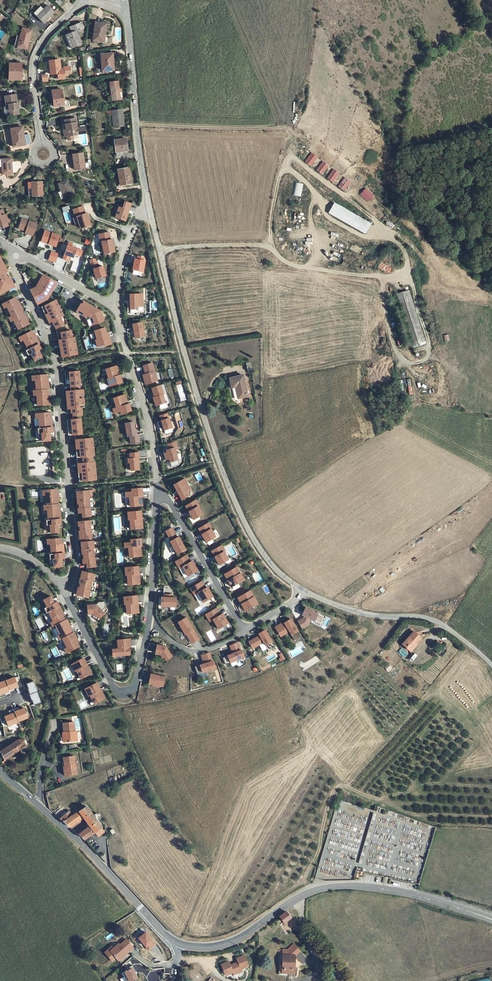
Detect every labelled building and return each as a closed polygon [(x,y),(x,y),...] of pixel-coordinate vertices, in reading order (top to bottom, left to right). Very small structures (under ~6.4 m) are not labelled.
[(44,24),(54,11),(47,5),(36,18),(44,24)] [(104,33),(105,24),(94,22),(91,40),(102,42),(102,33),(104,33)] [(73,33),(66,35),(71,48),(81,44),(78,34),(80,33),(79,30),(82,29),(80,23),(70,26),(72,31),(73,33)] [(29,41),(31,30),(21,27),(19,36),(16,35),(14,45),(17,45),(17,47),(24,48),(26,40),(29,41)] [(100,56),(102,71),(114,69),(114,61),(111,62),(110,54),(100,56)] [(61,68),(60,58),(50,60),(51,73),(58,73),(59,78),(66,77),(65,68),(61,68)] [(21,62),(9,62),(9,79),(22,79),(21,62)] [(119,97),(119,94),(122,93),(122,90),(119,90),(118,82),(108,83),(111,101),(123,100),(122,97),(119,97)] [(53,106),(64,105),(62,89),(51,91),(53,106)] [(4,113),(9,115),(21,113),(18,94),(7,96),(8,106),(5,107),(4,113)] [(113,116),(114,128),(125,127),(123,111),(107,112),(107,117),(113,116)] [(78,129),(77,119),(70,120),(66,121),(66,125),(67,130),(68,136),(69,141),(74,140),(73,136),(79,135),(79,134),(80,134),(80,131),(78,131),(78,129)] [(12,128),(15,147),(26,145),(22,126),(12,128)] [(117,153),(125,152),(128,152),(127,139),(115,140),(117,153)] [(305,162),(311,166),(318,157),(312,152),(305,162)] [(85,153),(74,155),(76,170),(87,169),(85,153)] [(367,190),(320,158),(313,167),(360,200),(367,190)] [(0,161),(0,177),(14,175),(12,159),(0,161)] [(118,169),(119,185),(131,184),(129,168),(118,169)] [(62,193),(65,200),(76,195),(69,180),(58,185),(62,193)] [(41,182),(27,183),(29,198),(43,196),(41,182)] [(301,196),(303,183),(295,182),(293,195),(301,196)] [(119,207),(115,217),(126,221),(131,203),(125,201),(123,208),(119,207)] [(371,223),(334,203),(329,213),(366,233),(371,223)] [(83,206),(73,209),(75,216),(77,216),(81,228),(91,225),(87,213),(86,213),(83,206)] [(0,212),(0,226),(3,225),(4,228),(9,226),(8,223),(11,222),(8,214),(5,215),(2,216),(0,212)] [(37,223),(22,218),(19,228),(26,231),(26,233),(33,235),(37,223)] [(60,235),(45,230),(41,241),(56,246),(60,235)] [(110,231),(99,234),(101,241),(102,241),(104,253),(115,251),(112,239),(111,239),(110,231)] [(68,245),(63,259),(68,260),(70,256),(74,257),(75,253),(81,255),(83,250),(68,245)] [(51,251),(48,260),(55,263),(59,253),(51,251)] [(144,257),(138,256),(137,259),(135,258),(133,269),(143,272),(145,260),(144,260),(144,257)] [(15,287),(10,277),(7,272),(0,257),(0,294),(15,287)] [(99,267),(98,262),(90,264),(92,269),(93,269),(96,278),(106,275),(103,266),(99,267)] [(36,287),(30,290),(37,304),(48,299),(57,283),(43,275),(40,281),(36,287)] [(427,345),(409,290),(398,294),(415,348),(427,345)] [(129,293),(130,308),(137,308),(137,306),(142,306),(142,293),(129,293)] [(30,324),(16,297),(2,304),(15,331),(30,324)] [(56,300),(42,307),(51,326),(54,324),(56,328),(64,324),(60,317),(64,315),(56,300)] [(99,310),(83,301),(81,304),(80,303),(75,311),(85,316),(89,326),(104,320),(100,310),(99,310)] [(144,335),(141,321),(132,323),(135,337),(144,335)] [(106,333),(105,327),(94,330),(97,339),(95,340),(97,346),(103,344),(104,345),(111,343),(109,336),(107,336),(106,333)] [(71,330),(57,333),(62,357),(78,354),(75,337),(72,337),(71,330)] [(17,338),(19,342),(21,341),(25,348),(22,349),(23,351),(24,351),(38,344),(39,343),(34,334),(33,335),(31,331),(17,338)] [(30,354),(34,361),(41,357),(38,350),(40,348),(38,344),(24,351),(26,356),(30,354)] [(152,361),(143,364),(146,373),(143,374),(146,383),(156,380),(154,375),(156,374),(152,361)] [(102,370),(103,371),(106,370),(108,378),(107,378),(109,386),(122,381),(117,365),(102,370)] [(64,372),(65,379),(79,378),(78,370),(64,372)] [(46,374),(32,375),(32,380),(35,379),(36,387),(33,387),(33,388),(33,390),(47,389),(49,388),(48,378),(46,378),(46,374)] [(236,387),(239,399),(249,396),(243,375),(230,378),(233,387),(236,387)] [(65,379),(66,383),(69,383),(70,386),(80,385),(79,378),(65,379)] [(161,384),(152,386),(155,396),(153,396),(156,404),(166,401),(163,393),(164,393),(161,384)] [(47,389),(33,390),(34,394),(36,394),(37,402),(34,402),(34,405),(50,403),(49,393),(48,393),(47,389)] [(65,390),(66,398),(83,396),(83,389),(70,390),(65,390)] [(111,400),(114,399),(116,407),(113,408),(114,412),(120,411),(121,413),(131,410),(129,403),(128,403),(125,394),(110,398),(111,400)] [(66,398),(67,405),(84,404),(83,396),(66,398)] [(67,405),(68,413),(72,412),(73,415),(82,414),(81,407),(84,406),(84,404),(67,405)] [(173,426),(169,411),(161,414),(163,419),(159,420),(162,430),(173,426)] [(49,412),(35,413),(36,417),(39,417),(39,425),(36,425),(37,428),(38,428),(52,426),(51,416),(50,416),(49,412)] [(81,418),(67,419),(68,427),(81,426),(81,418)] [(131,442),(140,440),(139,433),(137,433),(137,429),(134,430),(134,426),(135,426),(134,421),(125,422),(128,436),(130,435),(131,442)] [(53,431),(52,426),(38,428),(38,433),(41,432),(42,440),(50,440),(49,432),(53,431)] [(68,427),(69,435),(82,433),(81,426),(68,427)] [(75,439),(76,449),(94,447),(93,437),(75,439)] [(179,447),(177,440),(163,445),(167,458),(170,457),(173,465),(180,463),(176,448),(179,447)] [(76,449),(77,460),(95,458),(94,447),(76,449)] [(131,469),(140,468),(139,457),(140,457),(140,451),(130,452),(131,457),(129,458),(129,461),(131,461),(131,469)] [(77,460),(78,470),(96,468),(95,458),(77,460)] [(78,470),(80,480),(97,479),(96,468),(78,470)] [(186,477),(175,483),(183,498),(190,494),(190,495),(192,494),(193,495),(197,493),(191,484),(190,484),(186,477)] [(126,492),(127,496),(130,496),(131,504),(128,504),(128,506),(144,504),(142,494),(143,494),(143,487),(132,488),(132,491),(126,492)] [(43,494),(46,494),(47,502),(44,502),(44,504),(58,503),(60,503),(59,492),(57,493),(57,488),(43,490),(43,494)] [(77,491),(78,498),(94,496),(93,489),(77,491)] [(78,498),(79,507),(95,506),(94,496),(78,498)] [(197,498),(187,504),(191,511),(195,518),(201,514),(204,512),(200,505),(201,504),(197,498)] [(58,503),(44,504),(44,509),(47,509),(48,517),(45,517),(45,519),(47,519),(61,518),(60,507),(59,507),(58,503)] [(79,507),(79,512),(83,512),(83,516),(96,515),(95,506),(79,507)] [(142,509),(129,511),(130,518),(131,518),(132,526),(129,526),(129,528),(144,527),(142,509)] [(61,518),(47,519),(47,524),(50,524),(51,532),(59,531),(58,523),(61,523),(61,518)] [(79,521),(80,530),(96,528),(95,519),(79,521)] [(205,534),(211,542),(220,536),(216,531),(214,528),(216,528),(212,522),(202,529),(205,534)] [(172,539),(179,552),(187,547),(180,535),(179,536),(178,536),(177,534),(178,534),(173,526),(167,529),(170,535),(168,536),(169,539),(172,537),(173,537),(174,538),(173,539),(172,539)] [(80,530),(80,537),(97,536),(96,528),(80,530)] [(48,543),(51,543),(52,551),(49,551),(49,553),(50,553),(64,552),(65,552),(64,541),(62,541),(61,537),(47,539),(48,543)] [(132,541),(126,541),(126,546),(127,546),(130,546),(130,554),(127,554),(128,556),(143,554),(142,545),(143,544),(142,537),(132,538),(132,541)] [(82,541),(83,548),(100,547),(99,539),(82,541)] [(224,543),(214,549),(218,556),(222,563),(231,558),(226,550),(228,549),(224,543)] [(83,548),(84,558),(101,556),(100,547),(83,548)] [(54,562),(54,566),(62,565),(62,557),(65,557),(64,552),(50,553),(50,558),(53,558),(54,562)] [(189,553),(177,559),(181,566),(182,566),(185,565),(190,574),(198,569),(200,573),(202,571),(196,562),(194,559),(193,560),(189,553)] [(88,562),(88,566),(102,565),(101,556),(84,558),(84,562),(88,562)] [(140,565),(126,567),(127,574),(129,574),(130,582),(127,582),(127,584),(142,582),(140,565)] [(239,565),(227,572),(231,578),(234,583),(234,585),(247,577),(239,565)] [(83,570),(81,577),(93,580),(95,573),(83,570)] [(81,577),(79,586),(96,590),(98,581),(93,580),(81,577)] [(204,579),(193,586),(197,593),(200,591),(205,600),(213,596),(215,599),(217,598),(212,588),(210,585),(208,586),(204,579)] [(163,595),(163,604),(178,605),(178,596),(175,596),(175,590),(172,584),(166,584),(166,593),(167,593),(167,596),(163,595)] [(79,586),(77,594),(89,597),(91,591),(95,592),(96,590),(79,586)] [(253,588),(241,595),(244,601),(247,607),(248,608),(261,601),(253,588)] [(139,594),(125,595),(126,603),(128,603),(129,611),(125,611),(126,613),(141,611),(139,594)] [(201,607),(216,600),(214,597),(202,603),(197,594),(195,595),(201,607)] [(46,607),(48,612),(61,605),(58,600),(56,602),(52,595),(45,599),(48,606),(46,607)] [(89,604),(89,613),(94,612),(97,615),(98,614),(101,617),(106,612),(97,603),(89,604)] [(48,612),(47,612),(48,614),(51,613),(55,620),(52,621),(54,625),(67,619),(65,615),(66,614),(61,605),(48,612)] [(307,615),(301,618),(306,626),(311,622),(314,616),(324,620),(327,613),(309,605),(305,612),(308,613),(307,615)] [(220,606),(208,612),(212,619),(213,619),(216,617),(221,627),(229,622),(231,625),(233,624),(227,614),(225,611),(224,612),(220,606)] [(189,615),(181,620),(188,632),(189,631),(191,630),(192,632),(190,633),(195,641),(202,637),(189,615)] [(285,620),(279,625),(283,632),(286,630),(287,632),(293,628),(298,638),(305,634),(294,616),(288,620),(291,625),(289,626),(285,620)] [(67,619),(54,625),(55,628),(58,626),(62,633),(59,635),(61,638),(74,632),(72,628),(73,627),(68,618),(67,619)] [(252,639),(256,646),(267,640),(272,649),(278,645),(268,627),(262,631),(263,633),(252,639)] [(74,632),(61,638),(62,641),(65,639),(69,646),(66,648),(68,652),(81,645),(79,641),(80,640),(75,631),(74,632)] [(414,643),(420,637),(415,632),(403,645),(410,652),(416,645),(414,643)] [(114,648),(115,655),(132,653),(131,645),(133,645),(132,637),(119,638),(120,647),(114,648)] [(414,643),(416,645),(422,639),(420,637),(414,643)] [(226,655),(229,662),(247,654),(241,639),(233,643),(236,650),(226,655)] [(159,643),(158,652),(163,653),(165,656),(166,655),(168,658),(174,654),(168,645),(159,643)] [(213,651),(204,653),(207,662),(198,665),(200,672),(218,666),(213,651)] [(73,664),(77,671),(78,670),(82,677),(79,678),(80,680),(94,673),(85,657),(73,664)] [(153,675),(150,685),(164,688),(167,678),(153,675)] [(0,683),(0,692),(1,694),(9,692),(8,690),(18,687),(14,678),(0,683)] [(41,702),(33,682),(27,684),(29,689),(28,689),(32,701),(33,700),(35,704),(41,702)] [(100,682),(88,689),(91,695),(93,695),(96,702),(93,703),(94,705),(108,698),(100,682)] [(19,723),(18,722),(28,718),(24,709),(15,712),(15,713),(5,717),(9,726),(19,723)] [(73,723),(63,724),(63,733),(65,733),(65,734),(64,735),(61,736),(61,742),(75,741),(74,732),(73,723)] [(23,755),(28,752),(25,745),(24,740),(19,740),(7,747),(6,745),(0,751),(5,759),(20,750),(23,755)] [(61,768),(63,777),(68,776),(76,775),(72,757),(61,759),(63,768),(61,768)] [(96,831),(99,836),(104,833),(86,807),(73,816),(70,818),(66,814),(61,818),(72,828),(75,825),(74,824),(84,817),(89,825),(78,833),(81,836),(85,839),(96,831)] [(362,871),(355,870),(353,877),(356,878),(357,875),(361,876),(362,871)] [(290,917),(286,911),(280,916),(283,922),(290,917)] [(156,944),(145,931),(138,938),(148,950),(156,944)] [(117,958),(119,960),(134,947),(127,939),(120,945),(119,944),(114,948),(113,946),(105,952),(113,961),(117,958)] [(294,957),(294,958),(299,953),(293,946),(287,951),(283,951),(282,956),(294,957)] [(220,963),(225,973),(232,970),(233,972),(241,969),(240,967),(247,964),(243,954),(236,956),(237,960),(229,963),(228,960),(220,963)] [(282,956),(281,965),(277,965),(276,974),(277,975),(280,976),(281,975),(281,973),(291,975),(294,958),(294,957),(282,956)] [(122,973),(126,980),(130,980),(137,977),(132,968),(122,973)]
